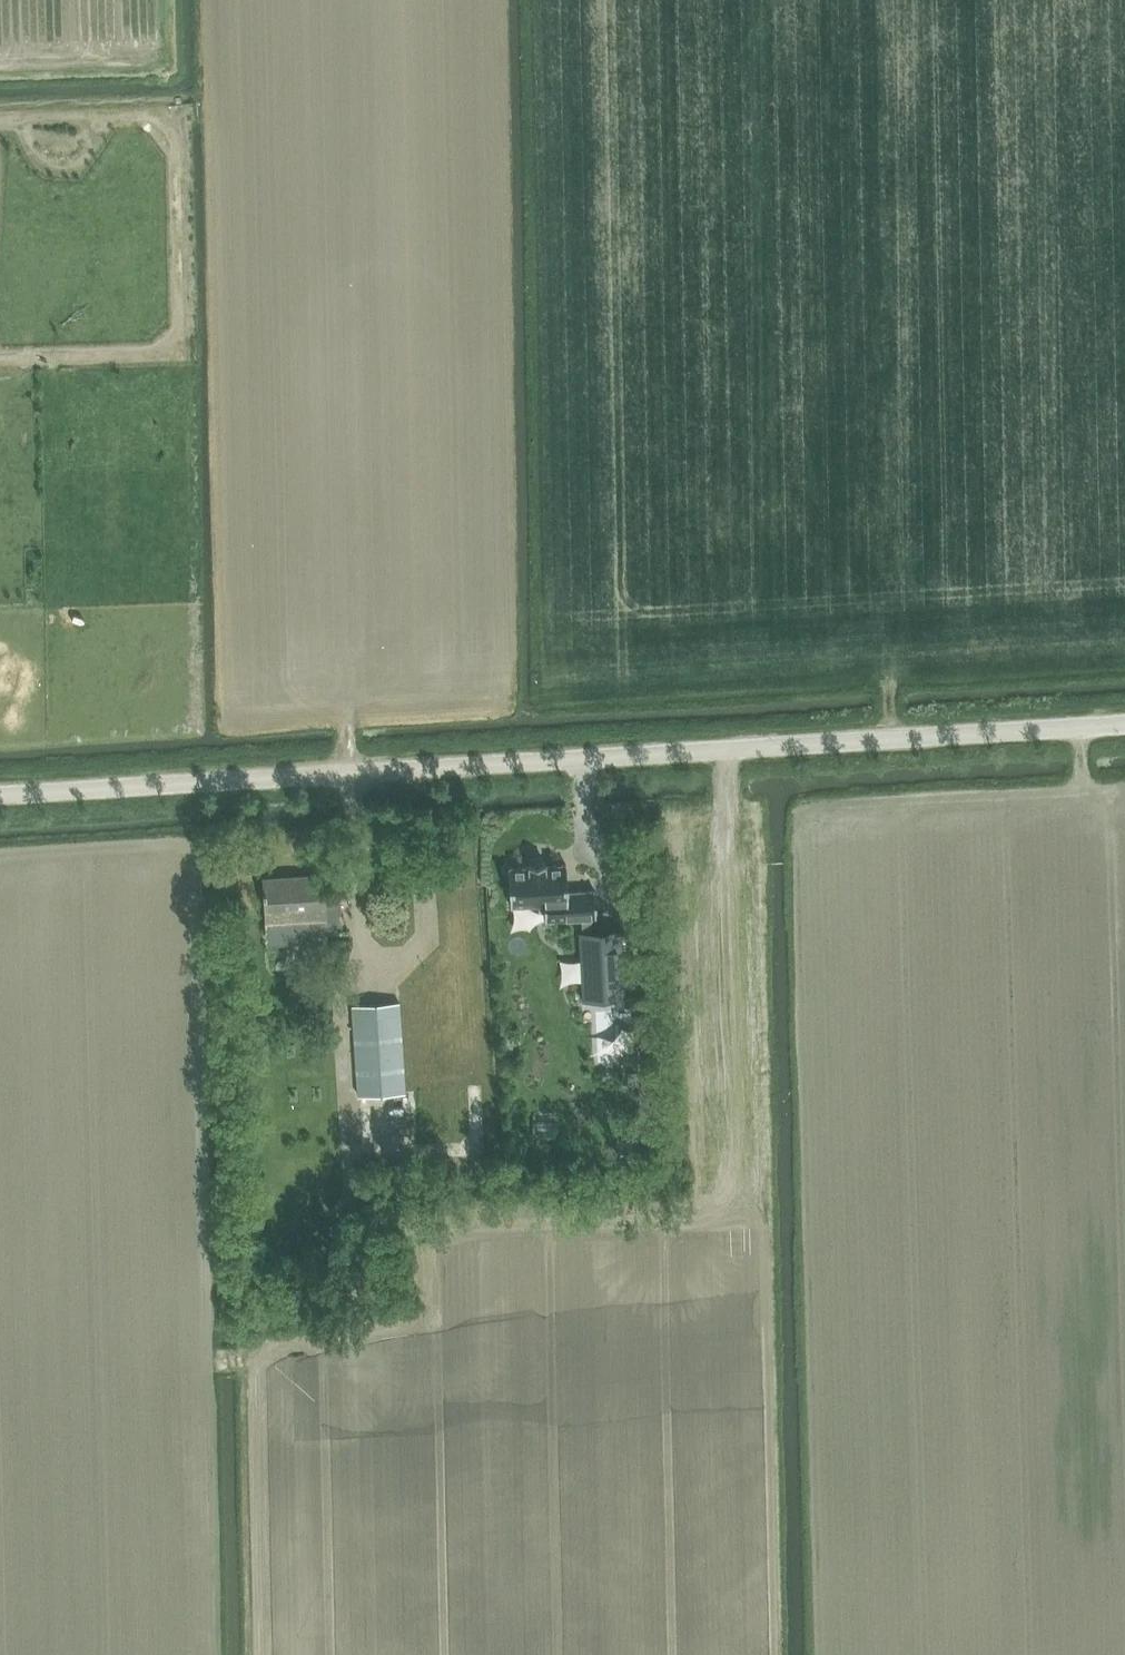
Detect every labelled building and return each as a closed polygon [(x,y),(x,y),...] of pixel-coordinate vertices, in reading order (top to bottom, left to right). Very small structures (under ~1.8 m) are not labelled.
[(529,866),(508,867),(510,906),(544,904),(545,919),(582,917),(591,917),(596,917),(594,890),(567,891),(566,864),(545,865),(545,862),(529,863),(529,866)] [(320,874),(263,877),(266,922),(267,941),(325,937),(324,932),(342,931),(340,897),(321,899),(320,876),(320,874)] [(583,931),(578,931),(581,1000),(623,998),(620,929),(592,930),(591,917),(582,917),(583,931)] [(400,998),(352,1001),(357,1094),(406,1091),(400,998)]
